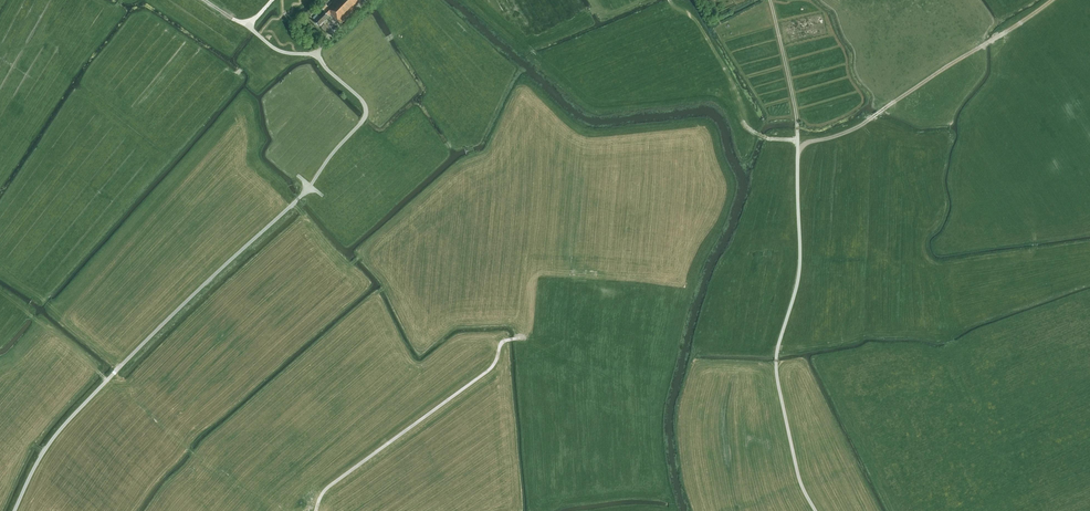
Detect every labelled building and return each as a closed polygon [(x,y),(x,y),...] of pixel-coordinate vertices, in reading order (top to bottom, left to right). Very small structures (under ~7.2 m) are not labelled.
[(361,0),(333,0),(327,6),(324,3),(321,6),(323,9),(323,10),(324,11),(319,16),(317,14),(313,18),(315,20),(314,21),(319,25),(331,14),(335,19),(336,18),(341,23),(357,7),(356,5),(361,0)] [(283,48),(285,42),(280,40),(277,46),(283,48)]
